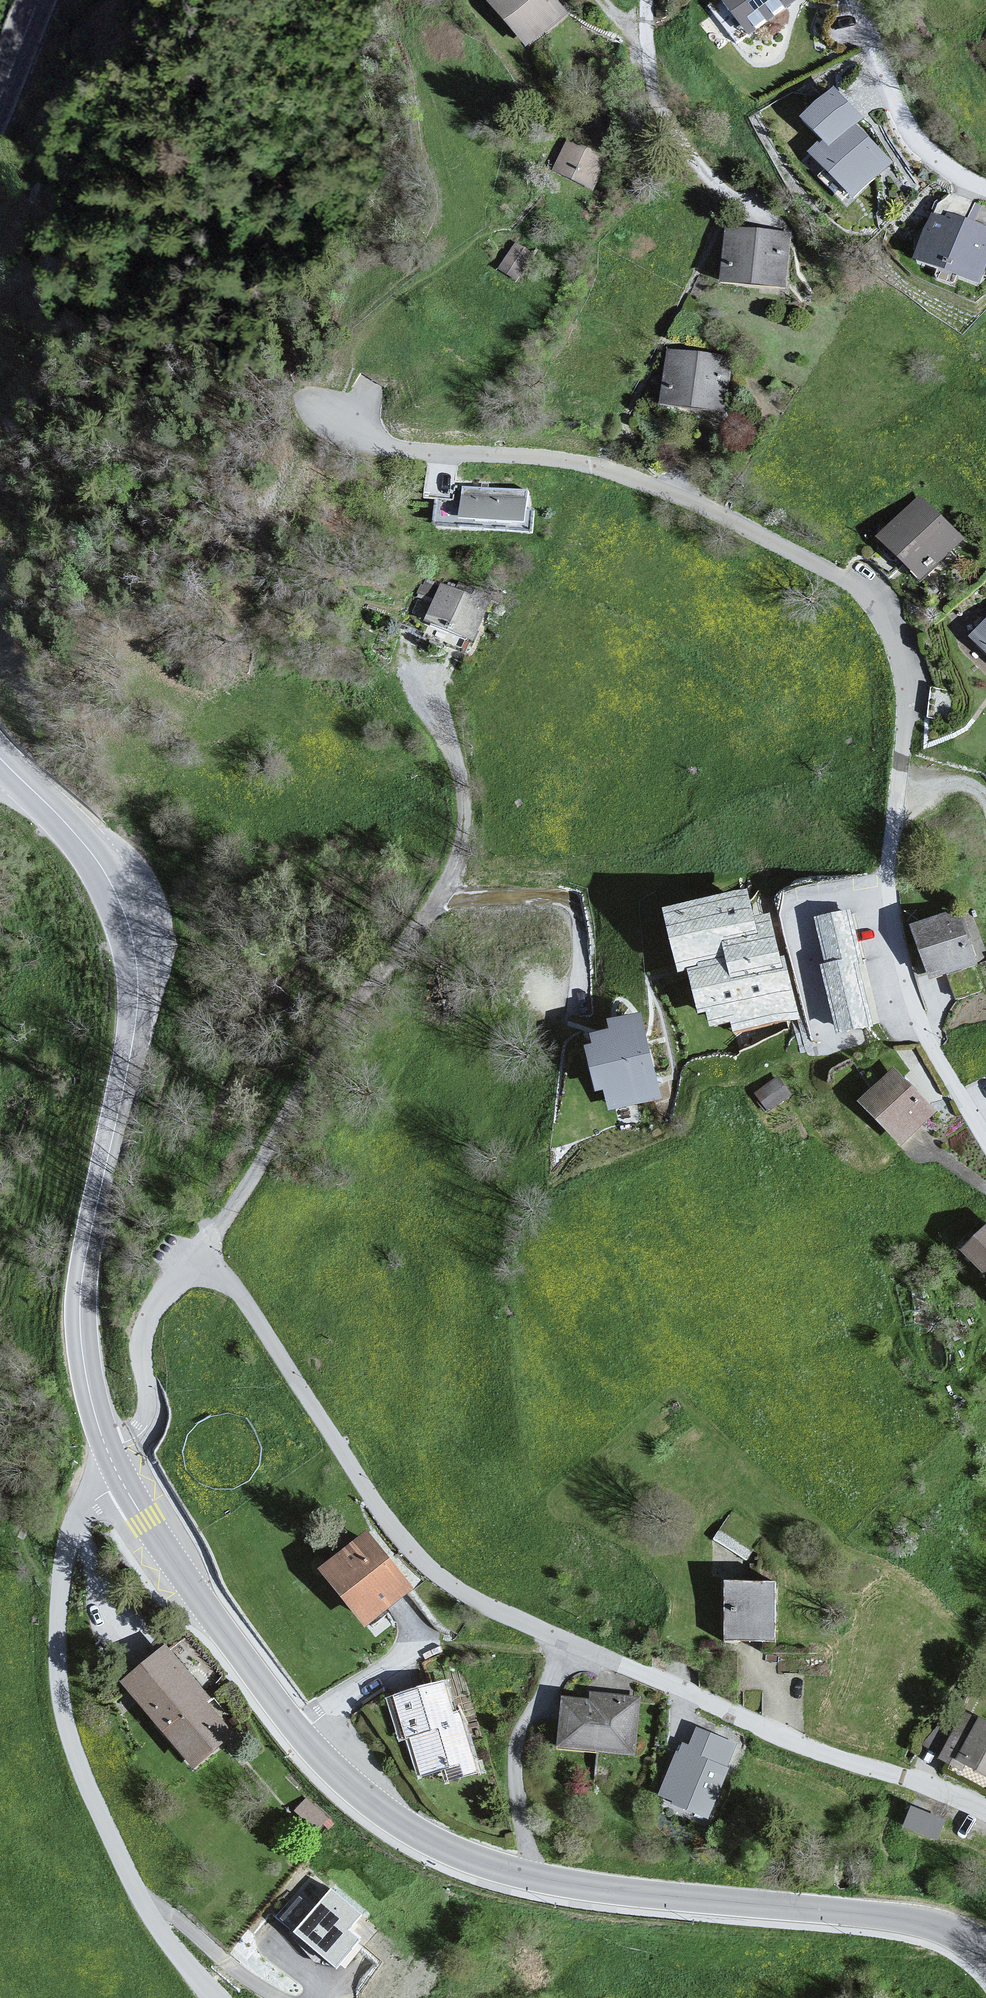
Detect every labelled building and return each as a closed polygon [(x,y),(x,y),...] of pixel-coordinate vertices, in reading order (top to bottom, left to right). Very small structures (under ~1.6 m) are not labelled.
[(525,46),(566,14),(555,0),(489,0),(525,46)] [(749,33),(791,0),(723,0),(749,33)] [(822,138),(810,150),(853,195),(889,161),(852,124),(861,116),(833,87),(802,116),(822,138)] [(609,158),(568,137),(551,170),(593,191),(609,158)] [(948,211),(945,217),(930,211),(913,257),(980,282),(985,266),(985,225),(948,211)] [(789,233),(727,226),(721,281),(783,288),(789,233)] [(515,242),(497,268),(516,281),(534,255),(515,242)] [(732,356),(666,348),(660,403),(725,411),(732,356)] [(526,490),(461,485),(458,517),(524,521),(526,490)] [(962,540),(918,495),(877,534),(921,580),(962,540)] [(485,607),(433,587),(416,631),(469,651),(485,607)] [(973,637),(985,649),(985,624),(973,637)] [(749,890),(670,907),(683,967),(694,965),(703,1007),(710,1005),(714,1021),(735,1016),(738,1028),(798,1015),(785,957),(779,959),(769,915),(755,918),(749,890)] [(851,909),(818,916),(829,962),(824,963),(840,1031),(877,1023),(851,909)] [(931,981),(975,966),(958,915),(914,930),(931,981)] [(599,1042),(588,1045),(598,1089),(606,1087),(611,1106),(658,1096),(640,1014),(615,1019),(617,1030),(597,1034),(599,1042)] [(900,1150),(935,1115),(894,1073),(858,1107),(900,1150)] [(779,1077),(755,1093),(767,1110),(791,1094),(779,1077)] [(960,1256),(985,1282),(985,1230),(960,1256)] [(323,1566),(367,1623),(412,1586),(368,1531),(323,1566)] [(775,1587),(724,1585),(721,1642),(772,1645),(775,1587)] [(165,1645),(125,1680),(197,1764),(232,1732),(204,1701),(209,1696),(165,1645)] [(447,1682),(392,1698),(416,1782),(444,1774),(447,1785),(475,1777),(447,1682)] [(587,1703),(558,1701),(554,1750),(632,1756),(637,1699),(588,1695),(587,1703)] [(975,1718),(954,1762),(985,1779),(985,1723),(975,1718)] [(732,1779),(676,1753),(656,1798),(712,1824),(732,1779)] [(913,1801),(905,1823),(939,1835),(947,1813),(913,1801)] [(314,1903),(301,1891),(281,1913),(338,1966),(365,1937),(352,1925),(365,1911),(333,1882),(314,1903)]
